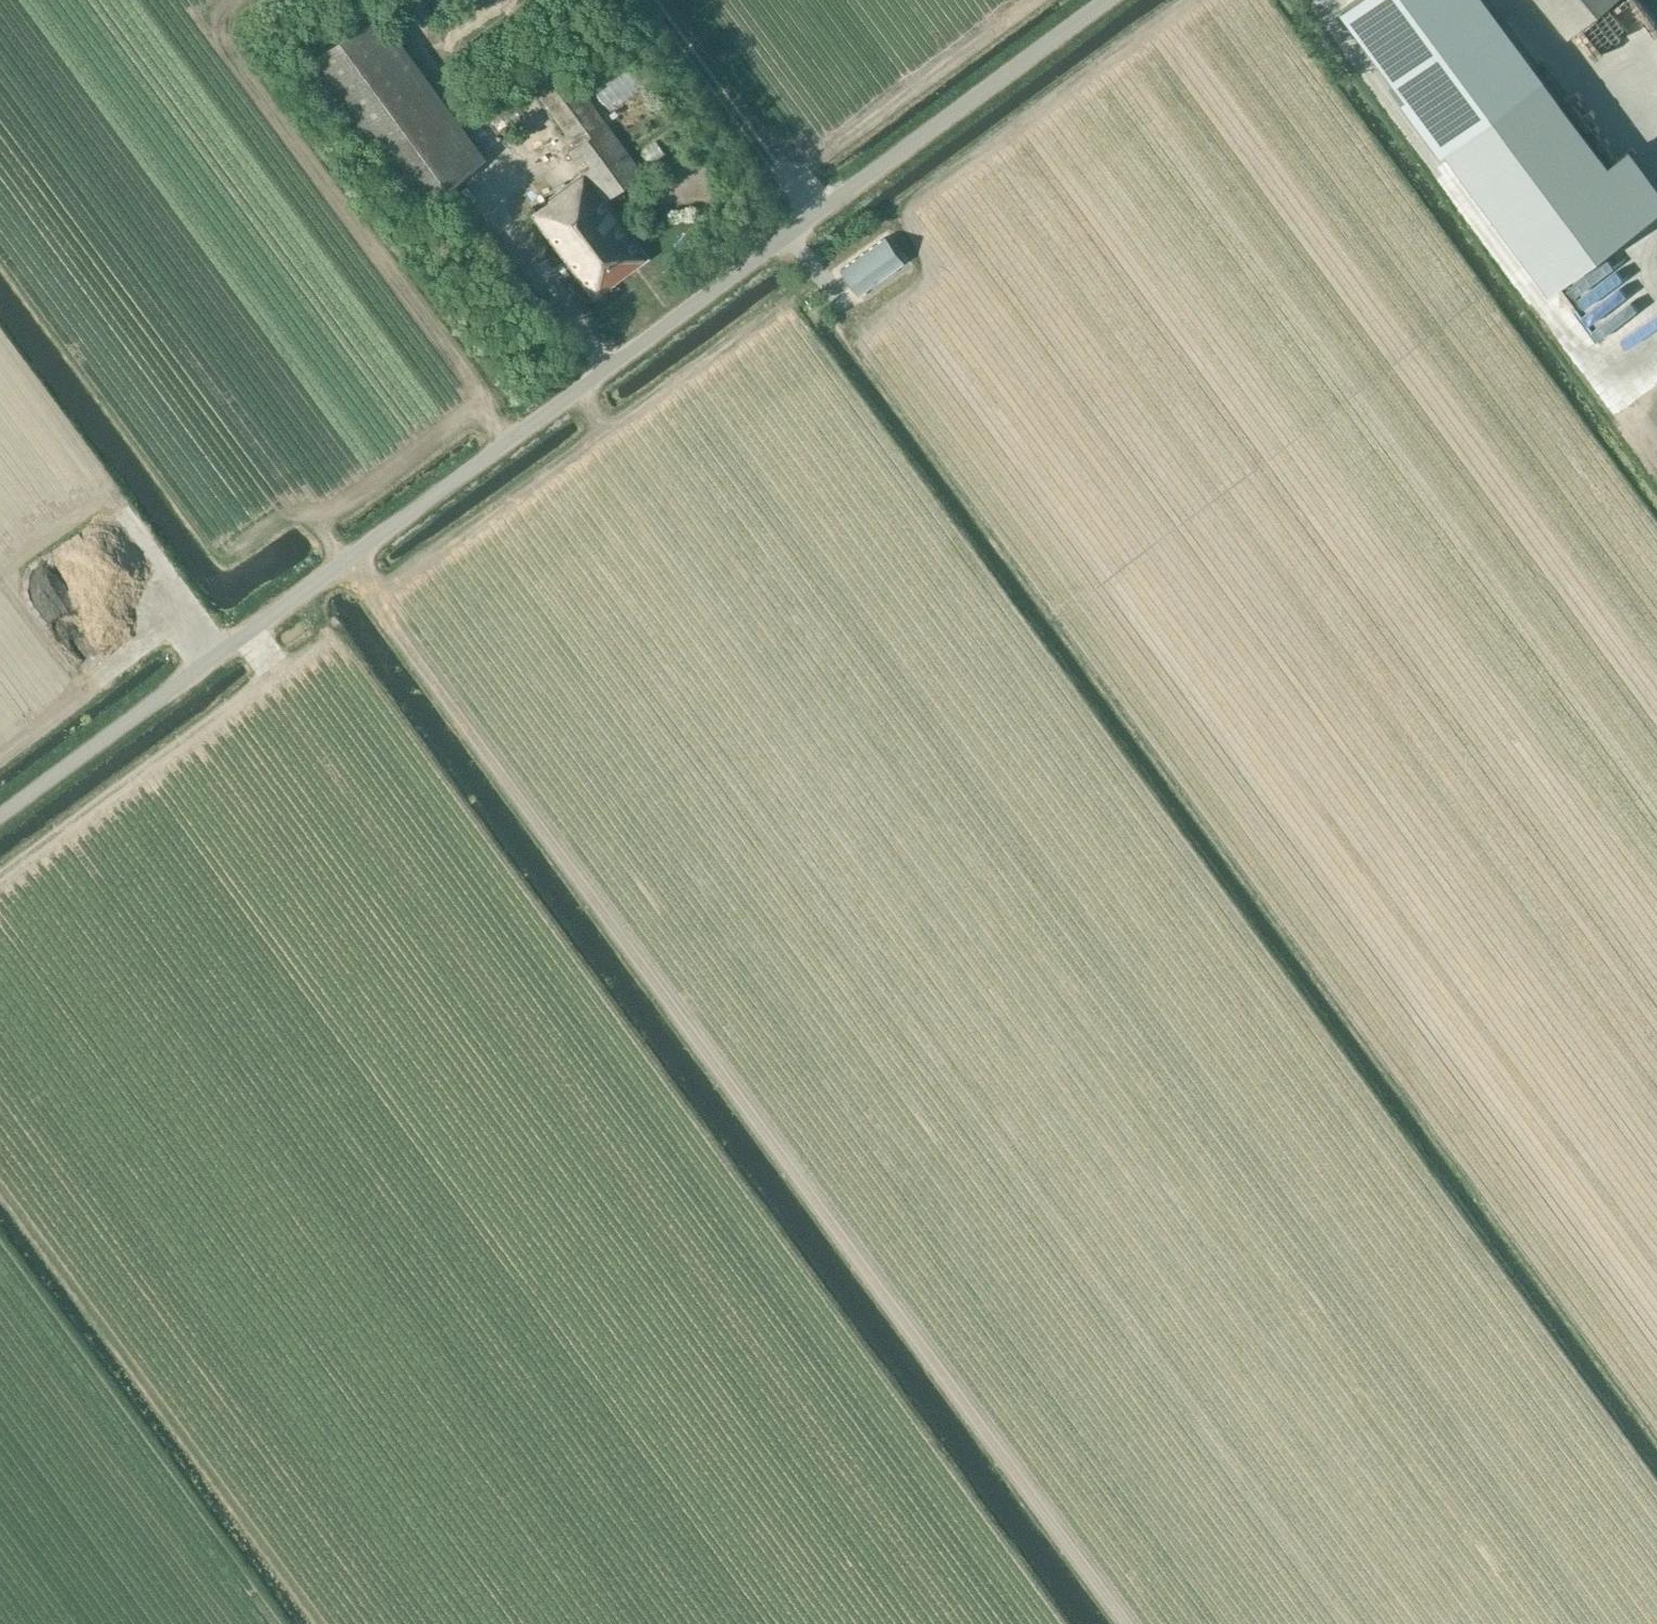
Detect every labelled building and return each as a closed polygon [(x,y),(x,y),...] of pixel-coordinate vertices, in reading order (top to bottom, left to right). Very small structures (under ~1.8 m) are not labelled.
[(1343,9),(1447,149),(1545,76),(1489,0),(1355,0),(1343,9)] [(1613,0),(1538,0),(1568,36),(1613,0)] [(378,8),(301,64),(409,212),(486,156),(378,8)] [(581,153),(591,168),(584,173),(532,213),(594,296),(647,257),(605,199),(643,171),(551,45),(519,68),(566,132),(569,130),(577,142),(568,149),(574,157),(581,153)] [(617,104),(663,69),(651,53),(605,88),(617,104)] [(666,136),(652,145),(659,155),(673,146),(666,136)] [(885,237),(841,269),(858,294),(903,262),(885,237)]
